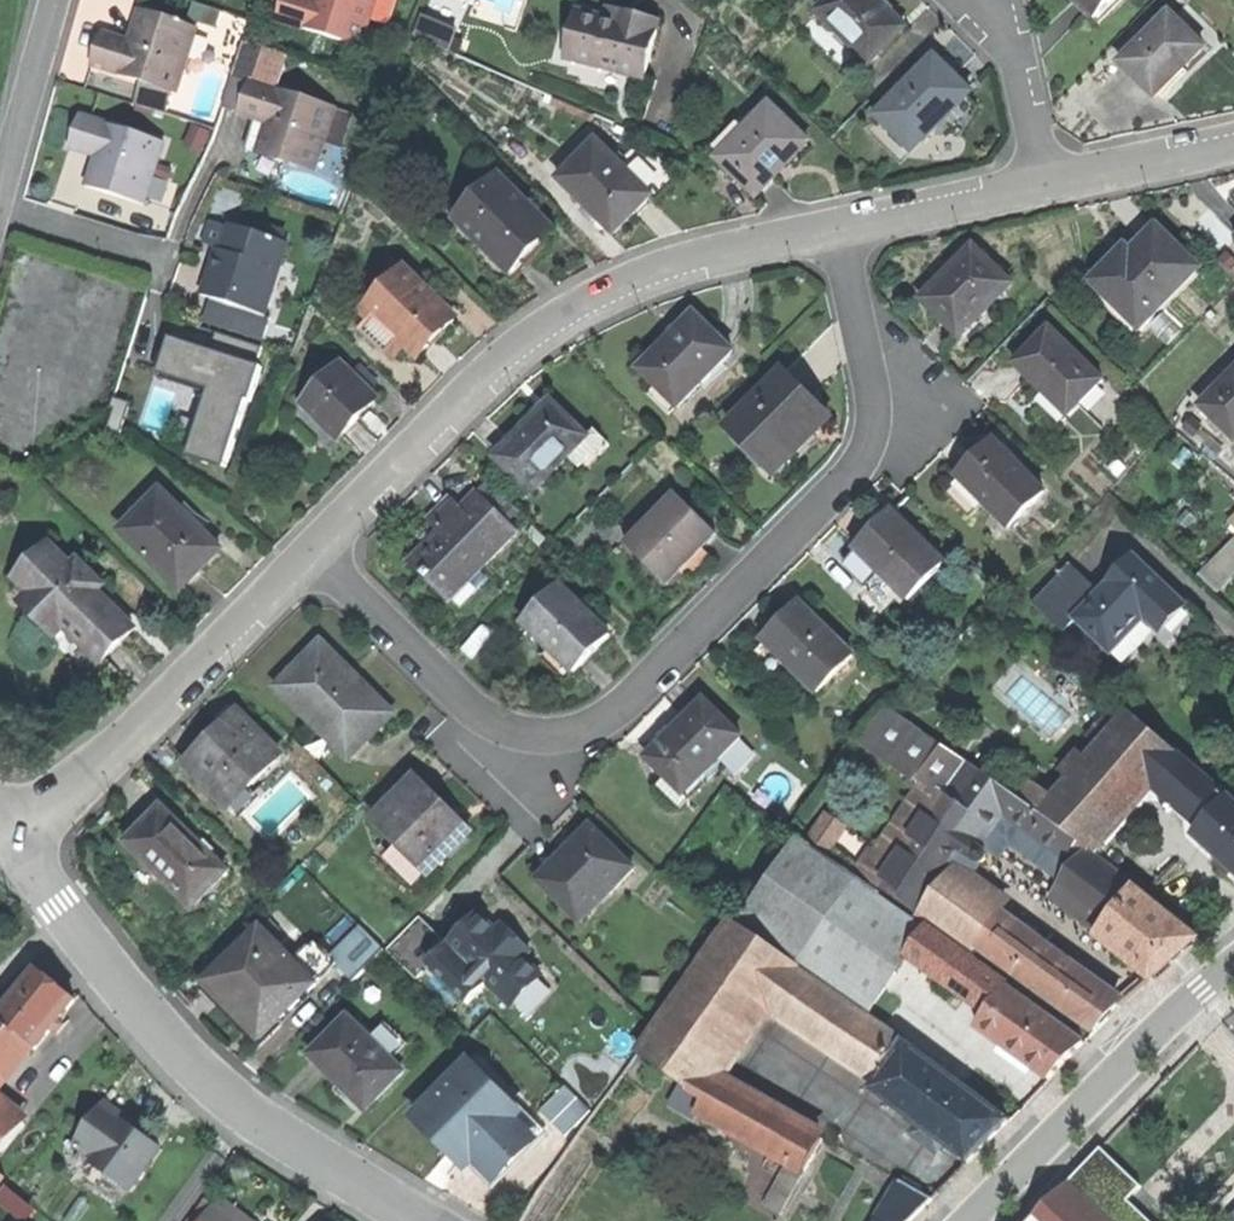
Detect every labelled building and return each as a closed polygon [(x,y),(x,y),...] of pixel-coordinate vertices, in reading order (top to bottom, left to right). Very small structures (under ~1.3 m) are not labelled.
[(322,2),(316,0),(285,0),(278,24),(361,50),(376,0),(323,0),(322,2)] [(870,67),(905,33),(878,5),(873,0),(833,0),(818,14),(870,67)] [(1094,24),(1118,0),(1070,0),(1094,24)] [(138,14),(130,44),(135,46),(144,16),(138,14)] [(197,31),(144,16),(135,46),(130,44),(103,36),(98,53),(93,68),(142,82),(174,92),(178,93),(197,31)] [(573,65),(579,67),(592,20),(586,19),(573,65)] [(668,34),(635,25),(633,32),(619,28),(592,20),(579,67),(653,88),(668,34)] [(620,21),(619,28),(633,32),(635,25),(628,23),(620,21)] [(416,42),(456,58),(461,45),(453,42),(456,35),(424,22),(416,42)] [(1137,52),(1121,67),(1153,101),(1180,76),(1202,56),(1170,22),(1137,52)] [(1108,53),(1121,67),(1137,52),(1124,38),(1108,53)] [(246,45),(234,80),(252,86),(275,93),(287,58),(246,45)] [(877,118),(912,153),(943,122),(970,95),(935,60),(877,118)] [(224,110),(242,116),(252,86),(234,80),(224,110)] [(171,100),(174,92),(142,82),(139,90),(171,100)] [(275,93),(252,86),(242,116),(258,121),(248,153),(279,163),(315,175),(335,113),(275,93)] [(167,117),(171,100),(139,90),(134,107),(167,117)] [(715,157),(754,197),(782,170),(806,147),(768,107),(715,157)] [(163,143),(79,119),(70,150),(96,157),(103,159),(93,192),(116,199),(145,207),(153,179),(156,168),(163,143)] [(562,183),(616,238),(639,215),(656,199),(622,165),(602,144),(562,183)] [(641,146),(622,165),(656,199),(660,203),(680,185),(641,146)] [(86,190),(93,192),(103,159),(96,157),(86,190)] [(170,172),(156,168),(153,179),(167,183),(170,172)] [(466,228),(515,277),(536,256),(557,236),(503,181),(461,223),(466,228)] [(1109,265),(1089,286),(1126,322),(1143,305),(1155,316),(1197,272),(1150,227),(1127,252),(1112,267),(1109,265)] [(210,302),(266,318),(289,245),(232,228),(224,252),(219,270),(213,268),(204,300),(210,302)] [(505,287),(515,277),(466,228),(456,238),(505,287)] [(216,258),(213,268),(219,270),(224,252),(219,250),(216,258)] [(918,305),(957,342),(1009,289),(973,254),(953,276),(938,291),(934,288),(918,305)] [(371,312),(420,361),(440,341),(459,323),(409,273),(371,312)] [(272,319),(266,318),(210,302),(205,323),(265,341),(272,319)] [(643,375),(681,413),(737,358),(700,319),(669,349),(643,375)] [(1047,335),(1012,370),(1029,386),(1066,423),(1101,388),(1047,335)] [(189,362),(184,378),(190,379),(201,350),(194,347),(189,362)] [(249,366),(201,350),(190,379),(184,378),(158,369),(148,402),(227,430),(249,366)] [(303,413),(337,447),(356,429),(375,409),(341,376),(303,413)] [(1233,444),(1233,376),(1200,410),(1233,444)] [(735,431),(784,480),(810,455),(837,428),(788,378),(735,431)] [(500,465),(536,501),(574,462),(585,472),(602,455),(591,444),(555,409),(527,438),(500,465)] [(598,437),(591,444),(602,455),(607,460),(614,453),(598,437)] [(1046,497),(996,447),(977,466),(961,482),(967,488),(952,502),(973,522),(987,509),(1011,532),(1046,497)] [(495,490),(482,503),(500,521),(513,508),(495,490)] [(166,495),(125,536),(184,595),(204,576),(225,554),(166,495)] [(633,547),(674,589),(698,565),(723,540),(683,499),(633,547)] [(416,568),(452,604),(454,602),(469,586),(480,575),(485,571),(488,574),(521,542),(508,529),(500,521),(482,503),(481,502),(465,517),(455,507),(444,519),(434,528),(445,539),(416,568)] [(513,508),(500,521),(508,529),(521,516),(513,508)] [(874,536),(860,551),(863,554),(851,567),(871,587),(883,575),(910,604),(946,569),(895,516),(874,536)] [(54,549),(19,584),(33,598),(25,606),(43,625),(52,616),(102,667),(120,649),(136,633),(101,597),(107,590),(81,564),(75,570),(54,549)] [(1078,621),(1114,656),(1138,631),(1154,615),(1168,629),(1188,609),(1137,559),(1102,596),(1078,621)] [(1064,634),(1078,621),(1102,596),(1072,567),(1035,606),(1064,634)] [(480,575),(469,586),(481,597),(491,587),(480,575)] [(469,586),(454,602),(465,613),(481,597),(469,586)] [(530,627),(582,678),(599,661),(617,643),(566,591),(530,627)] [(784,626),(768,643),(819,696),(855,661),(804,608),(784,626)] [(284,690),(354,759),(395,718),(365,687),(326,648),(284,690)] [(677,735),(649,761),(671,784),(685,799),(744,743),(708,706),(677,735)] [(1091,849),(1158,774),(1177,751),(1135,714),(1092,763),(1074,783),(1057,803),(1046,816),(1080,841),(1091,849)] [(927,776),(943,752),(890,716),(874,739),(927,776)] [(191,770),(232,811),(284,760),(243,718),(215,746),(191,770)] [(1158,774),(1180,793),(1199,771),(1177,751),(1158,774)] [(1064,774),(1074,783),(1092,763),(1081,754),(1064,774)] [(965,761),(943,795),(954,803),(977,769),(965,761)] [(1029,838),(1046,816),(1019,798),(977,769),(954,803),(983,821),(969,843),(985,854),(1007,823),(1029,838)] [(1180,793),(1211,820),(1230,798),(1199,771),(1180,793)] [(1031,782),(1019,798),(1046,816),(1057,803),(1031,782)] [(378,823),(432,879),(474,839),(447,811),(419,783),(378,823)] [(924,783),(904,813),(918,822),(938,792),(924,783)] [(691,806),(685,799),(671,784),(662,793),(682,814),(691,806)] [(877,885),(921,915),(944,881),(969,843),(983,821),(954,803),(943,795),(938,792),(918,822),(914,829),(888,868),(877,885)] [(1233,871),(1233,801),(1230,798),(1211,820),(1195,837),(1233,871)] [(159,874),(195,910),(230,875),(166,811),(131,847),(159,874)] [(904,813),(900,820),(914,829),(918,822),(904,813)] [(1064,864),(1080,841),(1046,816),(1029,838),(1064,864)] [(874,859),(888,868),(914,829),(900,820),(874,859)] [(564,861),(542,883),(583,924),(635,873),(594,831),(564,861)] [(741,922),(805,966),(862,884),(864,880),(800,836),(741,922)] [(1088,853),(1091,849),(1080,841),(1064,864),(1075,872),(1088,853)] [(1105,927),(1136,889),(1088,853),(1075,872),(1059,892),(1105,927)] [(863,876),(877,885),(888,868),(874,859),(863,876)] [(975,957),(981,950),(978,948),(999,919),(944,881),(921,915),(920,918),(975,957)] [(805,966),(824,979),(881,897),(862,884),(805,966)] [(1198,941),(1136,889),(1105,927),(1097,937),(1152,981),(1179,958),(1198,941)] [(871,1011),(910,954),(928,929),(881,897),(824,979),(871,1011)] [(471,1009),(493,987),(455,949),(424,918),(388,954),(420,985),(434,971),(471,1009)] [(981,950),(1097,1033),(1110,1021),(1123,1008),(999,919),(978,948),(981,950)] [(484,920),(455,949),(493,987),(517,1010),(546,981),(528,963),(535,957),(523,945),(509,931),(502,938),(484,920)] [(769,1001),(772,997),(800,969),(801,967),(735,922),(641,1055),(684,1084),(703,1097),(716,1076),(769,1001)] [(921,966),(989,1014),(1009,987),(928,929),(910,954),(921,966)] [(234,1015),(261,1043),(319,986),(299,967),(263,930),(205,986),(234,1015)] [(370,936),(339,966),(357,984),(388,954),(370,936)] [(320,947),(299,967),(319,986),(339,966),(320,947)] [(795,1013),(885,1075),(908,1044),(800,969),(772,997),(795,1013)] [(0,1022),(0,1023),(27,1045),(38,1054),(78,1005),(60,990),(40,973),(0,1022)] [(1086,1044),(1009,987),(989,1014),(978,1029),(1051,1081),(1068,1063),(1086,1044)] [(793,1017),(795,1013),(772,997),(769,1001),(793,1017)] [(343,1085),(369,1112),(407,1075),(395,1063),(373,1041),(352,1019),(314,1056),(343,1085)] [(904,1039),(950,1072),(960,1058),(959,1051),(917,1021),(904,1039)] [(27,1045),(0,1023),(0,1078),(27,1045)] [(389,1026),(373,1041),(395,1063),(410,1048),(389,1026)] [(991,1142),(1010,1123),(908,1044),(885,1075),(873,1091),(969,1165),(991,1142)] [(473,1068),(421,1118),(443,1141),(467,1167),(479,1156),(499,1177),(519,1158),(517,1156),(533,1141),(514,1121),(519,1117),(473,1068)] [(825,1139),(716,1076),(703,1097),(707,1100),(701,1112),(790,1163),(806,1172),(825,1139)] [(696,1119),(701,1112),(707,1100),(703,1097),(684,1084),(672,1104),(696,1119)] [(988,1101),(1013,1119),(1025,1107),(999,1087),(988,1101)] [(546,1113),(570,1137),(593,1115),(568,1091),(546,1113)] [(28,1126),(0,1104),(0,1161),(28,1126)] [(91,1170),(129,1197),(160,1152),(142,1139),(129,1130),(132,1125),(105,1107),(75,1150),(95,1164),(91,1170)] [(138,1130),(132,1125),(129,1130),(142,1139),(145,1135),(138,1130)] [(802,1178),(806,1172),(790,1163),(787,1169),(793,1172),(802,1178)] [(768,1202),(774,1206),(793,1172),(787,1169),(768,1202)] [(783,1211),(802,1178),(793,1172),(774,1206),(783,1211)] [(1033,1220),(1112,1220),(1071,1181),(1033,1220)] [(933,1201),(902,1183),(879,1220),(914,1220),(933,1201)] [(216,1211),(208,1220),(228,1220),(216,1211)]
